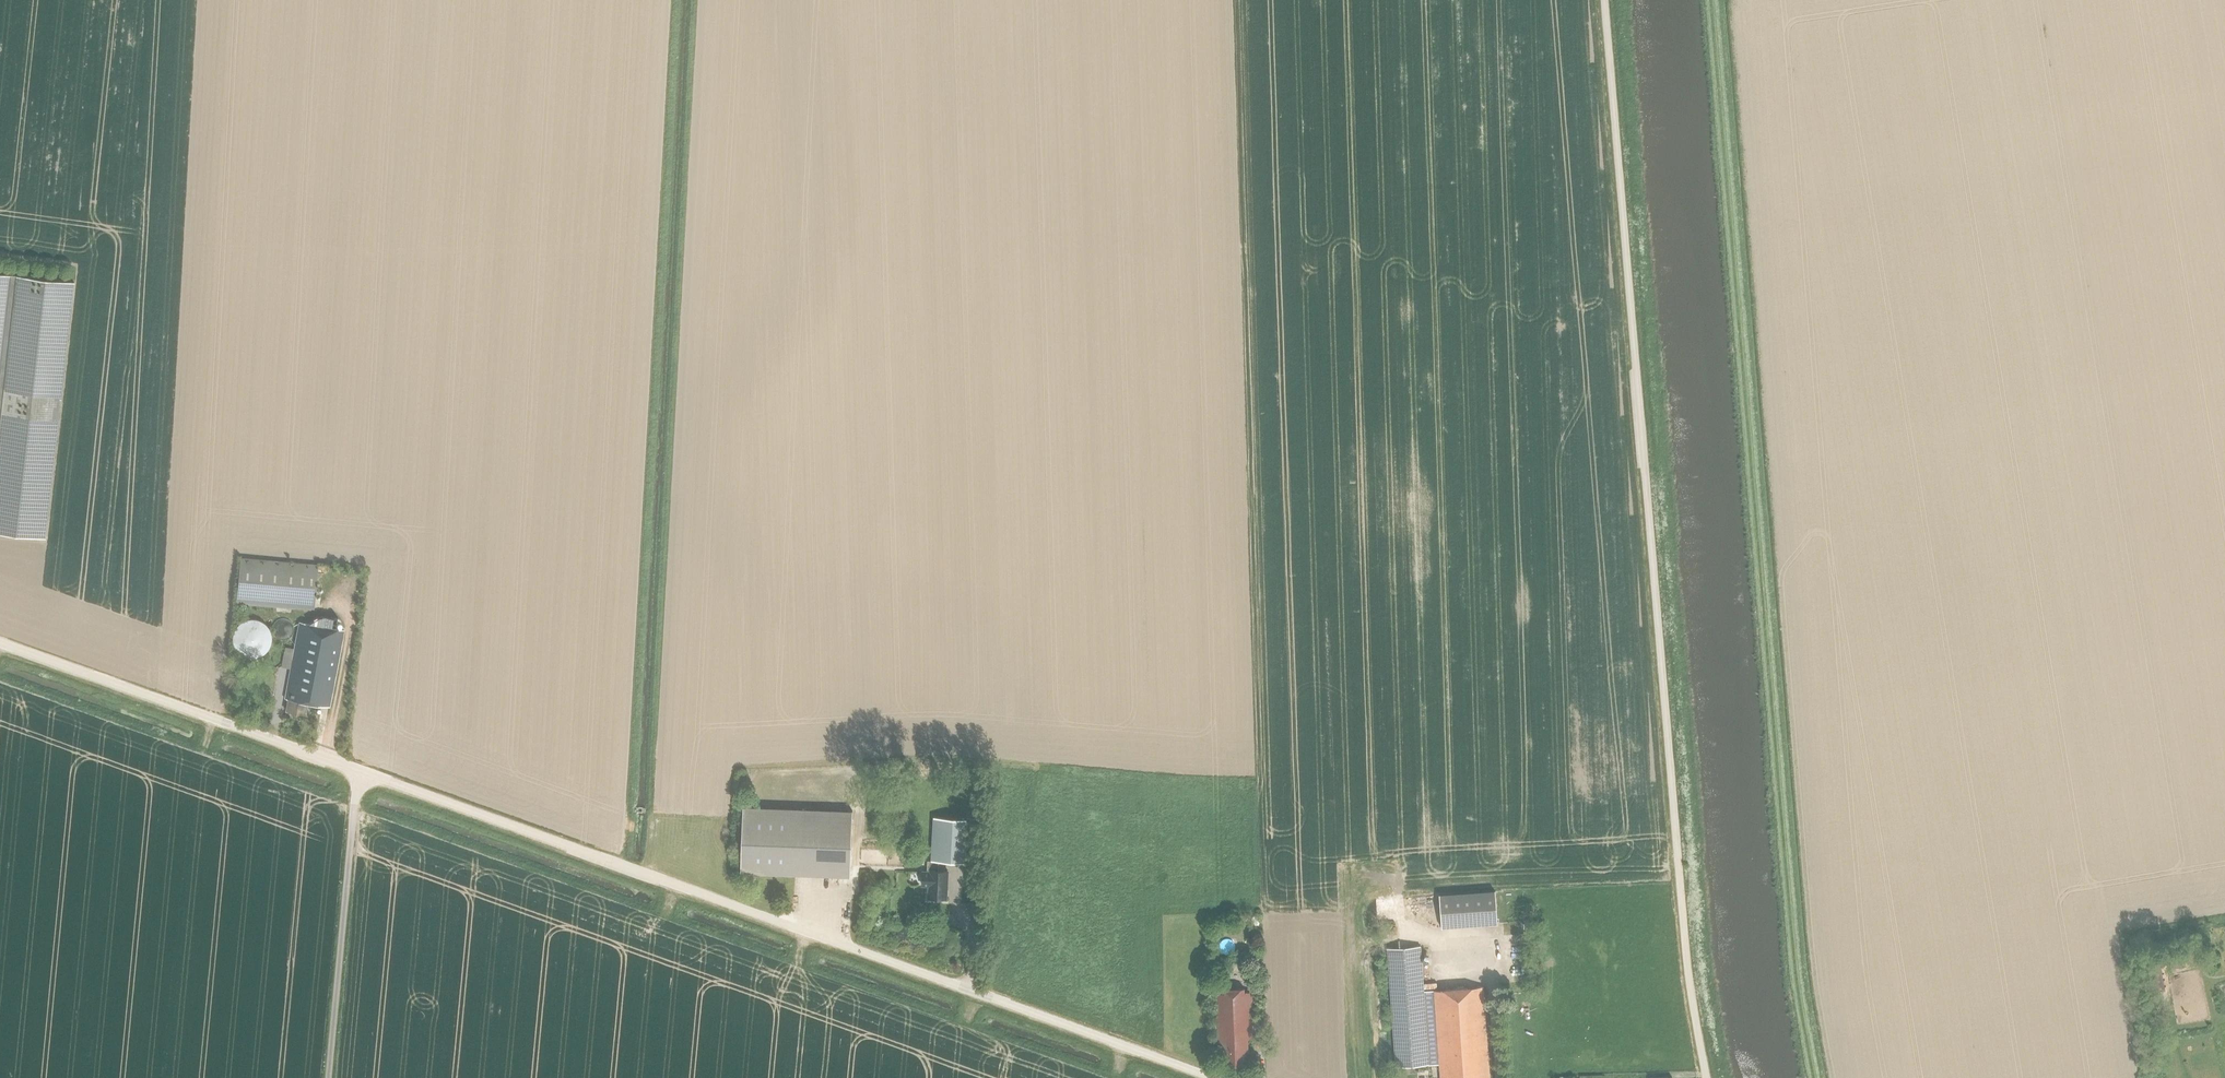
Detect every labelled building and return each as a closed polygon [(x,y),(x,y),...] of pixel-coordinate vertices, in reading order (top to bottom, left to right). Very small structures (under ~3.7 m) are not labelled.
[(0,275),(0,534),(49,539),(75,282),(0,275)] [(314,609),(318,565),(240,558),(236,602),(314,609)] [(252,657),(255,657),(258,657),(264,654),(266,652),(268,649),(270,647),(271,644),(272,641),(271,634),(270,631),(269,628),(267,626),(262,622),(259,620),(256,619),(253,619),(250,619),(247,620),(241,623),(239,625),(237,627),(235,630),(234,633),(233,636),(234,642),(235,645),(236,648),(238,651),(243,655),(246,656),(249,657),(252,657)] [(343,630),(326,627),(299,622),(294,648),(286,647),(285,652),(293,654),(285,699),(288,699),(286,711),(304,714),(307,703),(329,707),(343,630)] [(850,877),(852,813),(852,811),(743,807),(741,873),(850,877)] [(933,818),(931,861),(939,862),(964,863),(966,820),(933,818)] [(923,872),(922,886),(929,886),(928,898),(947,899),(948,871),(938,870),(927,869),(927,872),(923,872)] [(1485,892),(1439,895),(1440,912),(1496,909),(1495,891),(1485,892)] [(1508,954),(1507,940),(1497,940),(1498,954),(1508,954)] [(1440,1064),(1441,1077),(1489,1077),(1482,987),(1434,990),(1423,991),(1423,988),(1436,987),(1436,982),(1423,983),(1420,946),(1387,948),(1395,1066),(1397,1066),(1403,1066),(1428,1064),(1428,1065),(1440,1064)] [(2196,954),(2188,956),(2189,962),(2197,961),(2196,954)] [(2180,959),(2167,961),(2168,970),(2181,968),(2180,959)] [(2161,963),(2152,965),(2157,992),(2166,991),(2161,963)] [(1225,1050),(1225,1065),(1245,1064),(1245,1050),(1248,1050),(1247,1038),(1252,1038),(1251,1022),(1254,1022),(1253,988),(1225,989),(1225,993),(1216,993),(1216,1004),(1214,1004),(1215,1027),(1217,1027),(1218,1051),(1225,1050)]
